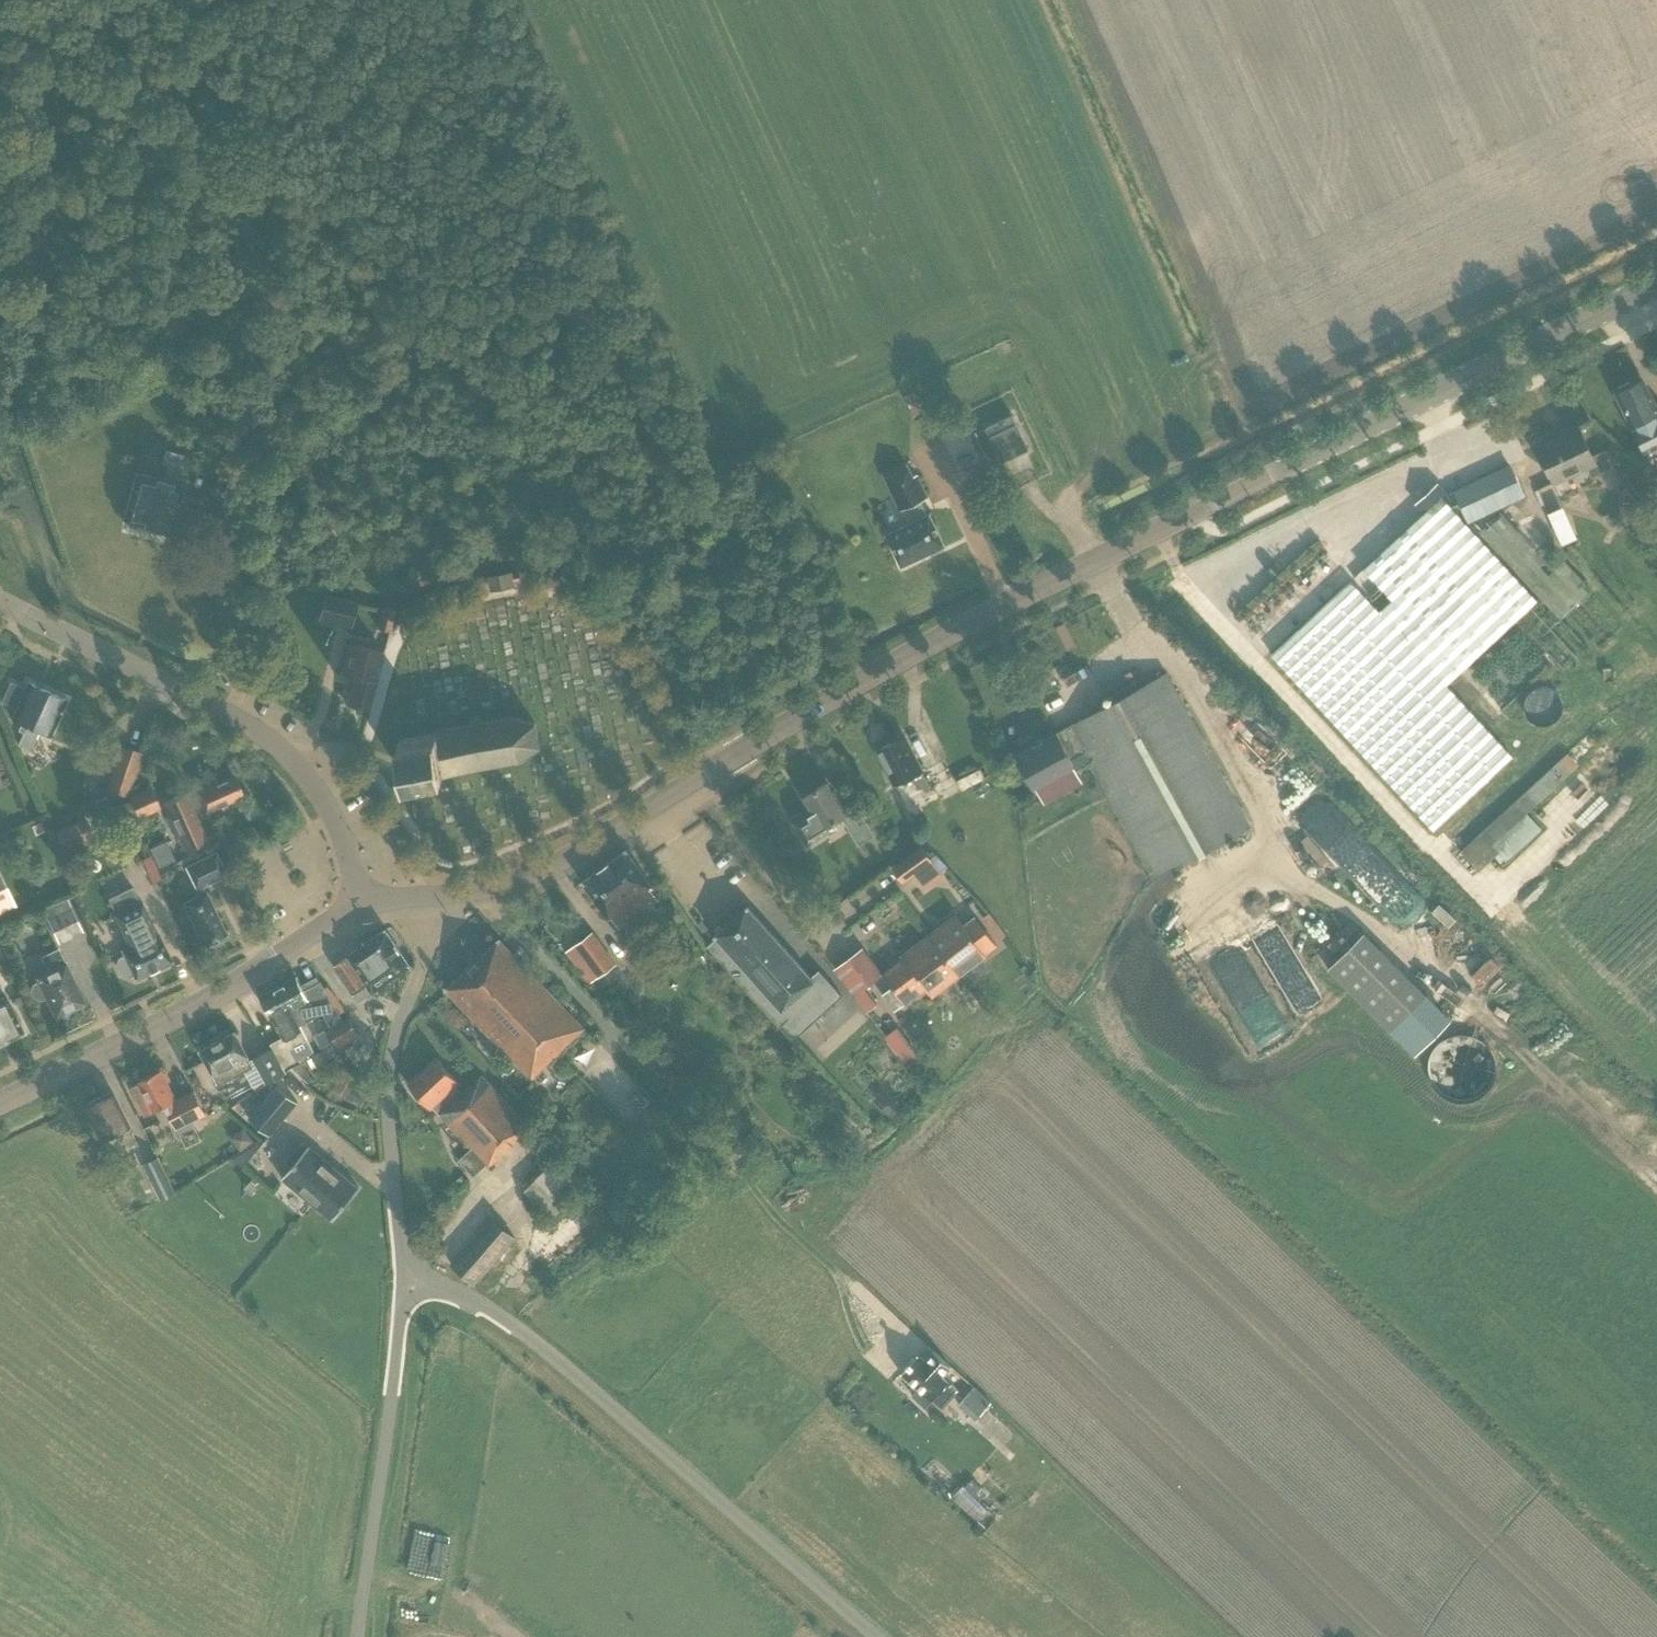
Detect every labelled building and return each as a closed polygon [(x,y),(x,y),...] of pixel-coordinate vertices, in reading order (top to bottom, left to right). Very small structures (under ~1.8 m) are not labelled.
[(1643,379),(1617,392),(1634,427),(1649,419),(1656,436),(1656,409),(1643,379)] [(1013,414),(986,427),(1003,462),(1030,449),(1013,414)] [(1606,450),(1593,456),(1579,425),(1563,432),(1565,436),(1539,449),(1555,482),(1588,466),(1593,476),(1614,466),(1606,450)] [(958,483),(980,473),(957,427),(936,437),(958,483)] [(166,450),(162,464),(169,466),(165,479),(138,472),(125,520),(172,533),(186,485),(190,469),(189,469),(192,458),(166,450)] [(930,514),(928,515),(921,501),(929,497),(918,474),(914,476),(908,463),(884,474),(901,510),(903,509),(910,524),(887,535),(902,566),(945,545),(930,514)] [(1510,465),(1455,491),(1470,522),(1525,496),(1510,465)] [(1447,493),(1439,484),(1418,504),(1426,512),(1365,569),(1391,598),(1378,610),(1352,581),(1273,655),(1436,829),(1515,755),(1448,684),(1538,600),(1443,496),(1447,493)] [(1481,532),(1563,620),(1594,591),(1513,503),(1481,532)] [(513,573),(489,577),(491,591),(515,587),(513,573)] [(325,595),(319,620),(351,628),(358,604),(325,595)] [(380,622),(378,629),(389,631),(391,625),(395,610),(383,607),(380,622)] [(371,708),(378,679),(385,649),(351,641),(344,670),(355,673),(348,702),(371,708)] [(1057,733),(1017,755),(1034,787),(1073,765),(1076,771),(1091,762),(1155,880),(1252,827),(1167,673),(1071,726),(1071,727),(1058,734),(1057,733)] [(31,750),(40,730),(50,735),(67,699),(28,681),(25,689),(11,682),(3,700),(17,707),(12,718),(22,722),(19,730),(24,732),(18,744),(31,750)] [(530,721),(532,713),(521,710),(519,718),(513,716),(436,729),(437,731),(400,737),(407,779),(443,773),(444,775),(520,761),(540,747),(536,723),(530,721)] [(1609,715),(1463,851),(1481,870),(1488,877),(1498,868),(1491,860),(1500,852),(1509,861),(1544,831),(1530,815),(1623,731),(1609,715)] [(1652,735),(1643,743),(1656,759),(1656,741),(1652,735)] [(923,772),(923,771),(906,736),(879,750),(896,785),(913,776),(919,789),(924,786),(926,791),(931,789),(923,772)] [(123,747),(108,790),(127,796),(142,753),(123,747)] [(1276,758),(1260,775),(1288,801),(1304,784),(1276,758)] [(941,763),(930,769),(939,788),(950,783),(941,763)] [(234,776),(198,792),(200,796),(190,801),(186,792),(164,802),(186,850),(208,840),(197,816),(243,795),(234,776)] [(858,807),(847,814),(828,783),(805,796),(814,811),(795,823),(808,845),(829,832),(826,828),(843,817),(860,845),(876,835),(858,807)] [(131,795),(137,811),(158,803),(152,786),(131,795)] [(130,801),(111,808),(116,821),(135,814),(130,801)] [(52,833),(60,852),(87,841),(79,822),(52,833)] [(929,846),(896,870),(905,882),(927,866),(940,885),(951,877),(929,846)] [(155,855),(159,865),(171,860),(167,850),(155,855)] [(635,918),(659,900),(652,889),(654,887),(627,850),(610,863),(609,862),(599,869),(600,870),(585,881),(583,882),(584,884),(610,919),(627,907),(635,918)] [(205,946),(228,935),(204,886),(227,875),(216,853),(187,867),(200,895),(184,903),(205,946)] [(17,907),(0,870),(0,914),(17,907)] [(120,958),(118,964),(123,975),(129,977),(135,974),(137,978),(173,961),(159,932),(156,934),(152,926),(154,925),(143,902),(141,903),(134,887),(110,898),(117,914),(116,915),(127,938),(131,946),(123,949),(126,956),(120,958)] [(48,920),(60,943),(83,932),(72,908),(68,898),(43,909),(48,920)] [(708,947),(780,1028),(782,1026),(788,1033),(789,1034),(791,1035),(793,1035),(796,1036),(797,1035),(798,1035),(800,1034),(801,1033),(843,997),(820,971),(812,978),(749,906),(716,936),(717,938),(708,947)] [(960,975),(987,955),(986,954),(996,946),(975,918),(965,926),(956,915),(929,936),(960,975)] [(386,930),(348,955),(349,956),(334,965),(359,1002),(390,981),(390,980),(411,966),(386,930)] [(567,953),(591,984),(618,964),(594,932),(567,953)] [(1366,933),(1329,970),(1417,1057),(1454,1020),(1366,933)] [(893,987),(882,995),(894,1010),(904,1002),(905,1004),(927,988),(933,996),(960,975),(929,936),(903,956),(905,958),(883,975),(893,987)] [(448,992),(532,1079),(585,1028),(501,941),(500,940),(447,991),(447,992),(448,992)] [(58,950),(44,957),(51,971),(38,978),(40,982),(34,985),(31,992),(35,999),(43,1002),(48,999),(57,1017),(85,1003),(71,975),(67,976),(63,967),(65,965),(58,950)] [(852,957),(836,969),(856,996),(869,1013),(878,1006),(866,989),(872,984),(852,957)] [(305,990),(298,976),(280,986),(301,1024),(323,1012),(331,1026),(342,1021),(330,996),(321,982),(305,990)] [(285,1068),(315,1053),(308,1038),(301,1024),(280,986),(262,995),(284,1036),(272,1042),(274,1047),(285,1068)] [(0,1000),(0,1044),(24,1032),(7,997),(0,1000)] [(330,1030),(341,1049),(361,1038),(350,1020),(330,1030)] [(248,1056),(235,1032),(200,1050),(213,1074),(214,1074),(219,1085),(254,1067),(248,1056)] [(254,1057),(267,1082),(287,1072),(285,1068),(274,1047),(254,1057)] [(431,1107),(433,1105),(440,1113),(472,1148),(459,1160),(474,1175),(487,1164),(488,1166),(518,1140),(516,1138),(530,1126),(483,1075),(455,1100),(448,1092),(460,1082),(438,1057),(408,1083),(431,1107)] [(551,1063),(533,1084),(551,1099),(569,1079),(551,1063)] [(315,1089),(317,1087),(304,1064),(294,1069),(315,1089)] [(140,1083),(133,1086),(146,1115),(166,1105),(180,1133),(196,1126),(193,1120),(206,1114),(194,1090),(177,1099),(162,1069),(138,1081),(140,1083)] [(278,1085),(250,1118),(270,1135),(298,1102),(278,1085)] [(130,1127),(131,1127),(114,1093),(87,1107),(104,1140),(117,1134),(126,1151),(139,1144),(130,1127)] [(296,1138),(312,1125),(306,1117),(290,1130),(296,1138)] [(333,1161),(355,1160),(354,1122),(320,1123),(321,1151),(333,1151),(333,1161)] [(358,1190),(308,1148),(281,1180),(331,1222),(358,1190)] [(587,1185),(556,1155),(523,1189),(554,1219),(587,1185)] [(159,1157),(145,1164),(162,1199),(176,1192),(159,1157)] [(445,1205),(425,1226),(434,1235),(455,1213),(445,1205)] [(491,1216),(452,1263),(474,1282),(514,1236),(491,1216)] [(528,1263),(542,1263),(543,1247),(528,1247),(528,1263)] [(918,1354),(901,1373),(919,1389),(913,1396),(926,1408),(934,1399),(943,1408),(957,1393),(947,1384),(949,1382),(945,1378),(953,1369),(934,1352),(926,1361),(918,1354)] [(974,1388),(959,1406),(976,1420),(991,1403),(974,1388)] [(964,1484),(953,1495),(979,1521),(990,1509),(964,1484)] [(441,1553),(444,1514),(430,1513),(431,1503),(413,1502),(410,1552),(441,1553)]
